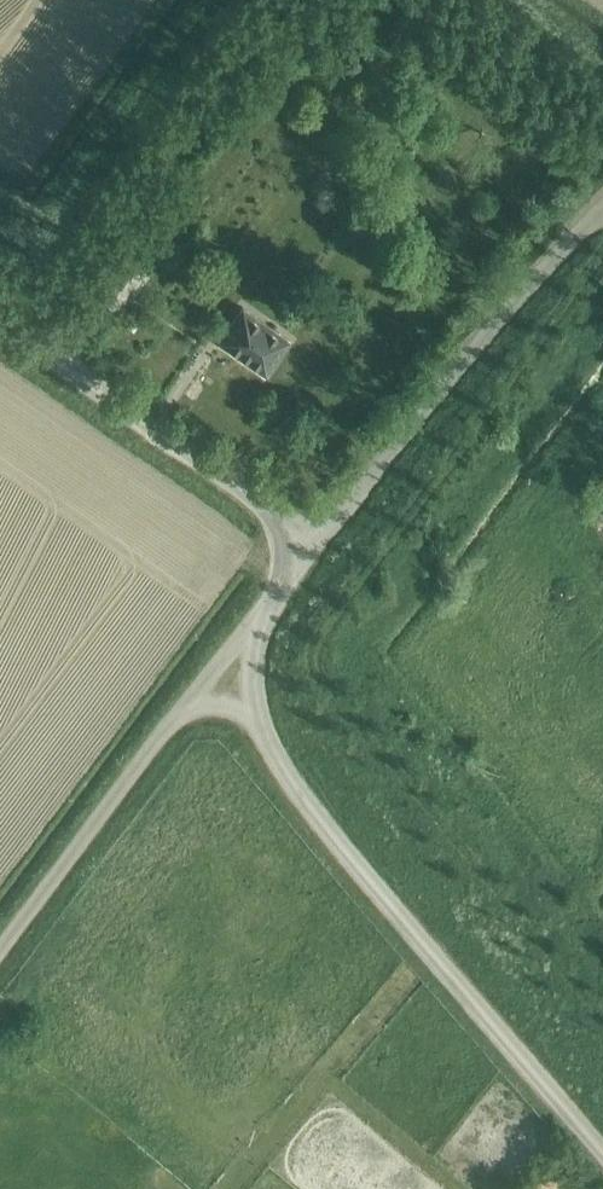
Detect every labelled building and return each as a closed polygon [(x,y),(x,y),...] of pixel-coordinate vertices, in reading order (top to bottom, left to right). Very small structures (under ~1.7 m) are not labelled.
[(98,297),(117,311),(146,273),(127,258),(98,297)] [(283,344),(240,308),(224,330),(269,368),(283,344)] [(6,1025),(13,1030),(20,1020),(13,1015),(6,1025)]
